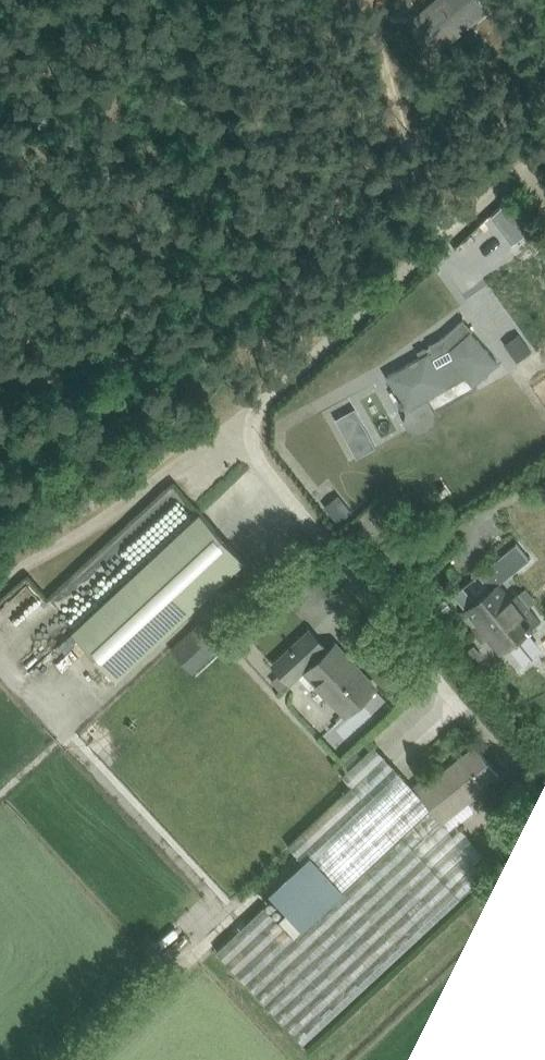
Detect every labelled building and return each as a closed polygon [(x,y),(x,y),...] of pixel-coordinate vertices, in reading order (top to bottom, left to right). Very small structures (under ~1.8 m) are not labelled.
[(491,10),(483,0),(435,0),(414,17),(416,21),(409,26),(432,53),(440,47),(442,50),(491,10)] [(496,361),(462,315),(385,370),(408,407),(459,376),(466,383),(496,361)] [(494,345),(527,338),(522,317),(490,324),(494,345)] [(69,633),(115,682),(242,564),(197,515),(69,633)] [(505,536),(477,561),(496,583),(524,558),(505,536)] [(461,602),(501,647),(529,622),(489,577),(461,602)] [(270,670),(283,679),(314,633),(294,619),(265,663),(271,667),(270,670)] [(199,673),(226,648),(202,621),(174,646),(199,673)] [(340,713),(374,683),(330,634),(296,664),(340,713)] [(470,802),(501,777),(477,746),(417,794),(451,831),(459,823),(476,810),(470,802)] [(487,854),(459,823),(451,831),(417,794),(373,748),(343,777),(351,786),(287,846),(306,866),(313,860),(344,893),(313,921),(299,905),(278,924),(264,908),(215,954),(301,1045),(484,873),(476,864),(487,854)]
